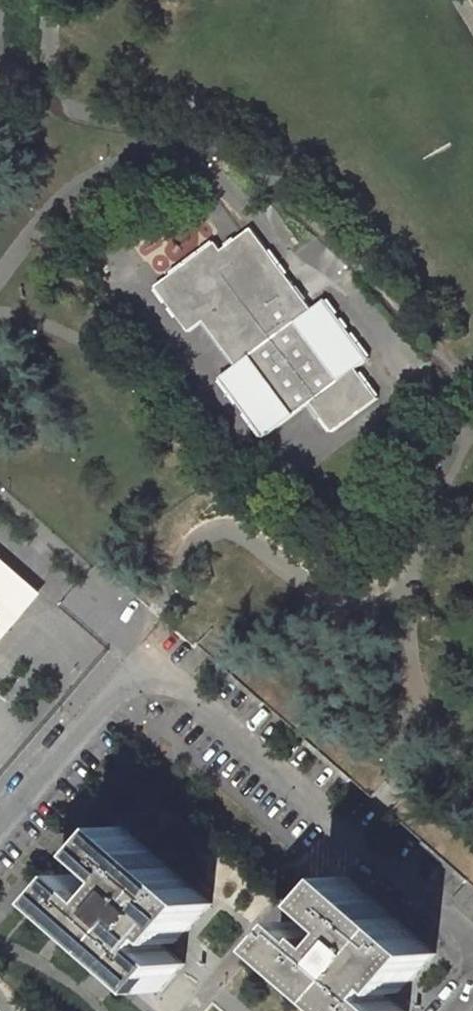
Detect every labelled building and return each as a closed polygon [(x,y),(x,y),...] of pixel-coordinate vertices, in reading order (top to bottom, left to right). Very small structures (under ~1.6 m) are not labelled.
[(158,286),(190,332),(208,319),(239,364),(224,375),(269,433),(313,401),(337,431),(382,396),(362,367),(373,357),(328,298),(312,309),(252,228),(244,234),(223,249),(217,241),(158,286)] [(35,605),(0,573),(0,645),(35,605)] [(392,778),(217,623),(202,640),(377,795),(392,778)] [(103,937),(117,949),(102,966),(151,1009),(190,963),(168,945),(176,936),(183,942),(216,905),(127,828),(63,901),(76,913),(61,930),(88,954),(103,937)] [(400,987),(407,992),(440,954),(353,877),(328,906),(339,916),(334,922),(338,926),(331,934),(326,930),(322,936),(311,926),(286,954),(351,1010),(409,1010),(392,996),(400,987)]
